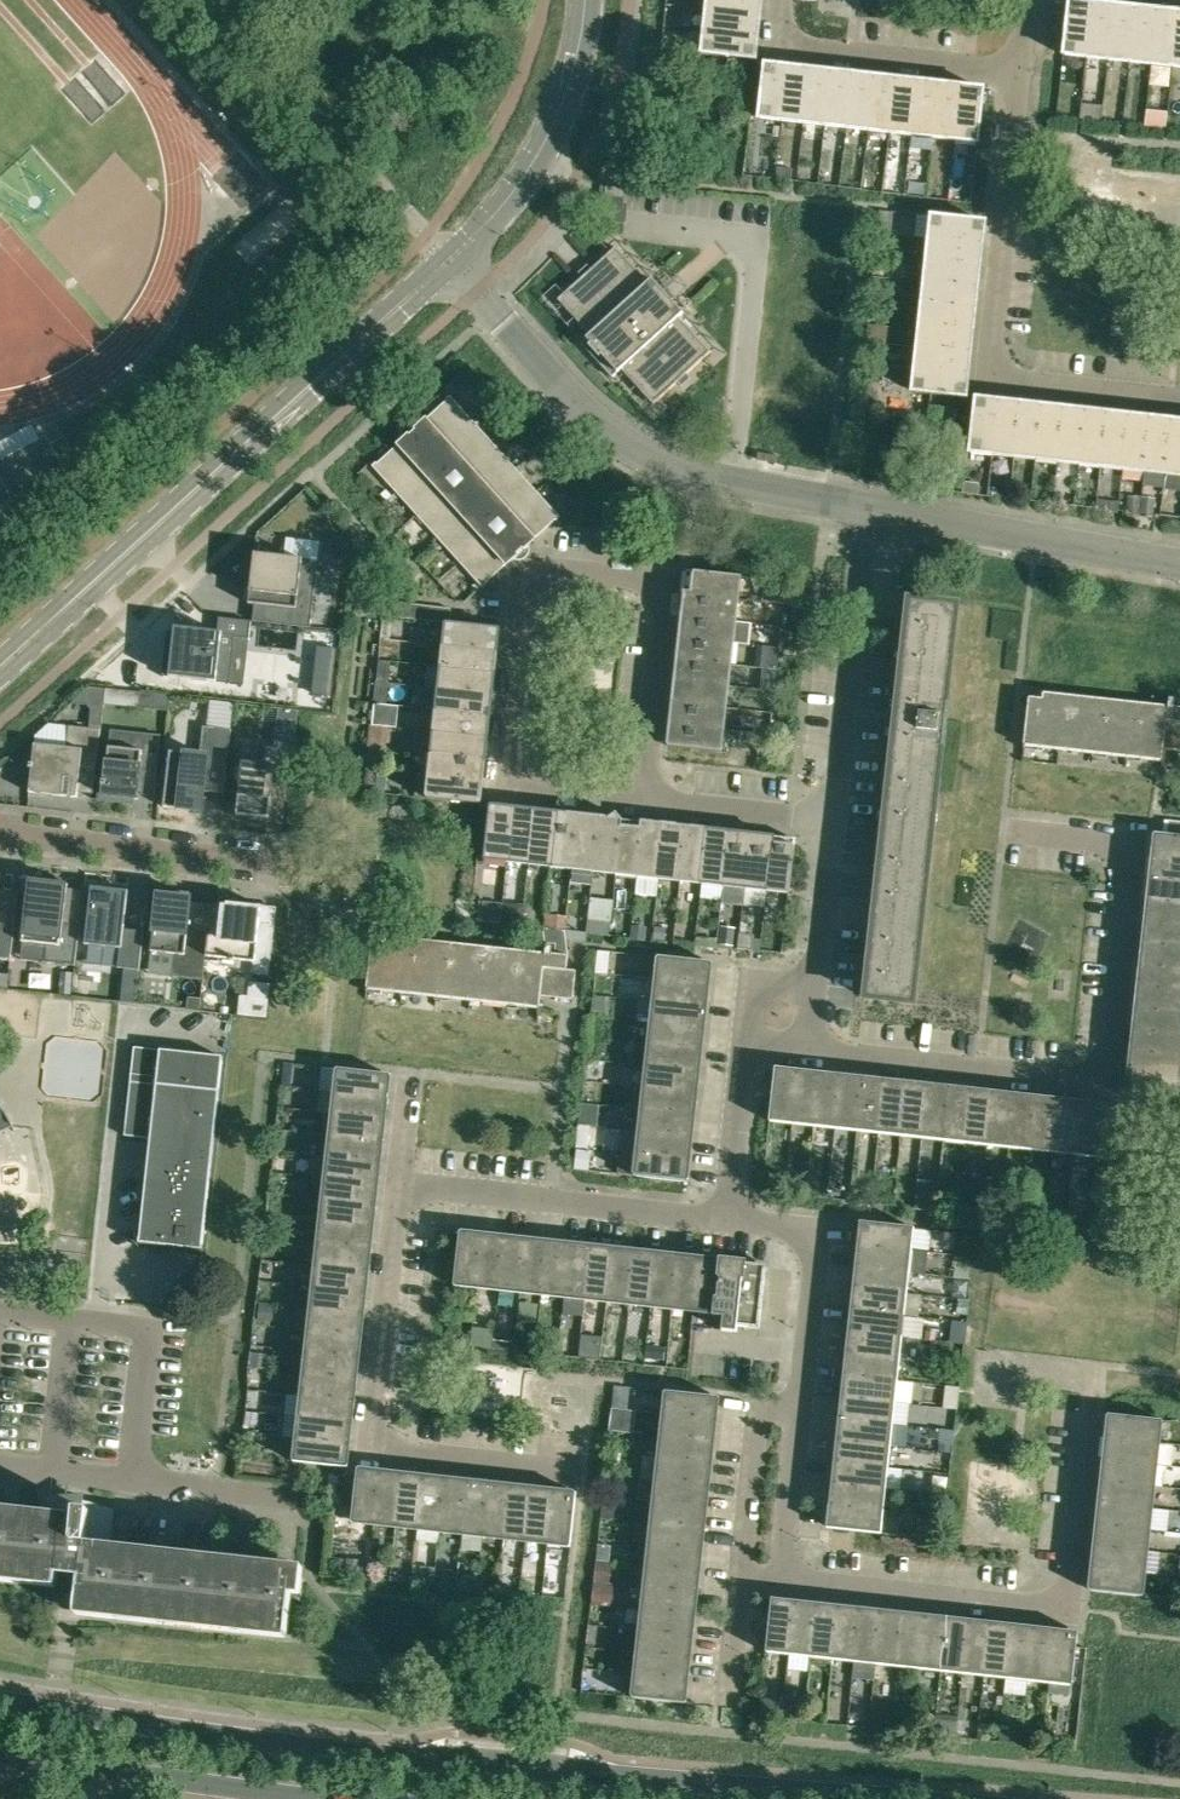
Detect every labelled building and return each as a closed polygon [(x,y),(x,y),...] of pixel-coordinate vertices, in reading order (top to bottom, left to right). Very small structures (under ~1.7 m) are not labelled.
[(710,10),(758,15),(760,0),(711,0),(710,10)] [(1064,51),(1085,54),(1091,5),(1069,3),(1064,51)] [(1085,54),(1107,56),(1113,8),(1091,5),(1085,54)] [(1134,10),(1113,8),(1107,56),(1129,58),(1134,10)] [(710,10),(707,31),(756,37),(758,15),(710,10)] [(1129,58),(1151,61),(1156,12),(1134,10),(1129,58)] [(1178,15),(1156,12),(1151,61),(1173,63),(1178,15)] [(756,37),(707,31),(705,54),(753,59),(756,37)] [(759,115),(781,118),(786,69),(764,67),(761,102),(759,115)] [(781,118),(803,120),(808,71),(786,69),(781,118)] [(825,123),(830,74),(808,71),(803,120),(825,123)] [(825,123),(847,125),(852,76),(830,74),(825,123)] [(874,78),(852,76),(847,125),(869,127),(874,78)] [(869,127),(890,130),(896,81),(874,78),(869,127)] [(918,83),(896,81),(890,130),(912,132),(918,83)] [(912,132),(934,135),(939,86),(918,83),(912,132)] [(934,135),(956,137),(961,88),(939,86),(934,135)] [(961,88),(956,137),(978,139),(983,90),(961,88)] [(751,101),(749,114),(759,115),(761,102),(751,101)] [(616,210),(600,208),(599,221),(615,223),(616,210)] [(931,238),(980,243),(982,221),(933,215),(931,238)] [(977,265),(980,243),(931,238),(928,260),(977,265)] [(884,256),(886,247),(886,242),(875,241),(873,255),(884,256)] [(653,404),(659,398),(678,382),(681,386),(690,378),(686,374),(711,351),(679,316),(683,313),(671,300),(674,297),(670,293),(666,289),(663,291),(652,278),(648,282),(616,247),(591,269),(588,265),(579,273),(583,277),(558,299),(590,335),(586,338),(591,343),(588,345),(599,357),(602,355),(617,372),(621,369),(653,404)] [(877,256),(876,270),(887,271),(888,257),(877,256)] [(975,286),(977,265),(928,260),(926,281),(975,286)] [(893,282),(879,280),(876,280),(874,297),(891,298),(893,282)] [(926,281),(924,303),(973,308),(975,286),(926,281)] [(970,330),(973,308),(924,303),(921,324),(970,330)] [(874,304),(872,320),(886,322),(888,306),(874,304)] [(968,351),(970,330),(921,324),(919,346),(968,351)] [(968,351),(919,346),(917,369),(966,374),(968,351)] [(963,396),(966,374),(917,369),(914,391),(920,391),(920,399),(922,399),(936,401),(937,393),(963,396)] [(483,585),(498,572),(516,555),(518,556),(519,555),(518,554),(523,549),(524,550),(526,549),(524,548),(558,517),(450,397),(420,424),(417,421),(416,420),(414,420),(412,419),(410,419),(408,420),(406,420),(405,421),(403,422),(402,424),(401,425),(400,427),(400,429),(400,431),(400,433),(401,435),(402,436),(404,439),(374,466),(483,585)] [(970,449),(992,452),(998,403),(975,401),(970,449)] [(1019,406),(998,403),(992,452),(1014,454),(1019,406)] [(1019,406),(1014,454),(1036,456),(1041,408),(1019,406)] [(1063,410),(1041,408),(1036,456),(1057,459),(1063,410)] [(1063,410),(1057,459),(1079,461),(1084,413),(1063,410)] [(1106,415),(1084,413),(1079,461),(1101,463),(1106,415)] [(1106,415),(1101,463),(1122,466),(1128,417),(1106,415)] [(1149,420),(1128,417),(1122,466),(1144,468),(1149,420)] [(1171,422),(1149,420),(1144,468),(1166,470),(1171,422)] [(1179,472),(1179,423),(1171,422),(1166,470),(1179,472)] [(21,523),(17,519),(22,515),(14,501),(66,473),(54,452),(46,436),(36,442),(34,442),(35,443),(26,448),(25,447),(24,448),(15,453),(14,453),(14,454),(5,459),(5,458),(4,459),(0,462),(0,541),(21,523)] [(963,492),(965,492),(979,494),(980,483),(964,482),(963,492)] [(386,485),(379,491),(385,498),(392,492),(386,485)] [(989,487),(988,495),(997,496),(998,487),(989,487)] [(1128,495),(1126,510),(1140,511),(1142,497),(1128,495)] [(1140,511),(1154,513),(1156,498),(1142,497),(1140,511)] [(1179,515),(1179,499),(1167,497),(1165,514),(1179,515)] [(1118,512),(1118,509),(1119,501),(1098,499),(1096,510),(1118,512)] [(254,558),(247,557),(244,582),(251,582),(248,604),(254,604),(252,621),(310,628),(318,561),(254,554),(254,558)] [(693,595),(736,598),(738,576),(690,571),(689,573),(695,573),(695,579),(689,578),(688,595),(693,595)] [(733,620),(736,598),(693,595),(693,601),(687,600),(685,615),(733,620)] [(955,605),(909,600),(901,681),(947,686),(955,605)] [(424,620),(449,622),(451,608),(387,601),(385,615),(424,620)] [(731,642),(733,620),(685,615),(682,636),(731,642)] [(166,643),(162,676),(244,685),(244,684),(230,682),(235,637),(249,639),(251,621),(219,617),(217,632),(175,628),(173,644),(166,643)] [(449,624),(447,646),(495,651),(497,629),(497,628),(449,622),(449,624)] [(729,664),(731,642),(682,636),(680,659),(729,664)] [(495,651),(447,646),(444,667),(492,672),(495,651)] [(678,680),(726,685),(729,664),(680,659),(678,680)] [(444,667),(441,689),(490,694),(492,672),(444,667)] [(377,680),(377,682),(389,683),(390,672),(378,671),(377,680)] [(330,695),(332,681),(314,679),(313,693),(330,695)] [(724,706),(726,685),(678,680),(675,701),(724,706)] [(938,766),(947,686),(901,681),(892,761),(938,766)] [(376,688),(376,692),(388,693),(389,683),(377,682),(376,688)] [(488,716),(490,694),(441,689),(439,710),(488,716)] [(170,696),(140,693),(138,709),(168,712),(170,696)] [(1029,697),(1024,746),(1162,761),(1163,748),(1179,750),(1179,707),(1175,706),(1176,697),(1169,697),(1168,712),(1029,697)] [(673,724),(722,729),(724,706),(675,701),(673,724)] [(439,710),(437,731),(486,737),(488,716),(439,710)] [(719,752),(722,729),(673,724),(670,747),(719,752)] [(96,770),(100,729),(69,726),(66,747),(34,744),(32,764),(30,764),(29,768),(32,768),(29,792),(77,797),(80,769),(96,770)] [(224,793),(231,729),(203,726),(200,755),(170,752),(164,807),(202,811),(204,791),(224,793)] [(483,759),(486,737),(437,731),(434,754),(483,759)] [(137,799),(140,770),(156,772),(160,736),(133,733),(131,750),(109,747),(105,781),(103,781),(102,783),(100,783),(98,800),(134,804),(134,799),(137,799)] [(761,739),(759,756),(767,757),(769,740),(761,739)] [(266,819),(269,819),(274,778),(291,780),(294,748),(265,745),(264,760),(243,758),(242,764),(237,764),(235,783),(240,784),(237,815),(249,817),(248,822),(265,823),(266,819)] [(434,754),(432,775),(481,780),(483,759),(434,754)] [(930,845),(938,766),(892,761),(884,840),(930,845)] [(478,803),(481,780),(432,775),(430,798),(478,803)] [(484,857),(508,860),(513,811),(490,808),(484,857)] [(513,811),(508,860),(530,862),(535,813),(513,811)] [(530,862),(549,864),(554,815),(535,813),(530,862)] [(549,864),(573,867),(578,818),(554,815),(549,864)] [(578,818),(573,867),(595,869),(600,820),(578,818)] [(1155,856),(1179,858),(1179,821),(1165,819),(1164,834),(1157,833),(1155,856)] [(595,869),(616,871),(622,823),(600,820),(595,869)] [(616,871),(638,874),(644,825),(622,823),(616,871)] [(660,876),(665,827),(644,825),(638,874),(660,876)] [(660,876),(681,879),(687,830),(665,827),(660,876)] [(681,879),(703,881),(708,832),(687,830),(681,879)] [(703,881),(724,883),(730,834),(708,832),(703,881)] [(746,886),(752,837),(730,834),(724,883),(746,886)] [(746,886),(768,888),(773,839),(752,837),(746,886)] [(796,842),(773,839),(768,888),(791,891),(796,842)] [(875,921),(921,926),(930,845),(884,840),(875,921)] [(1153,877),(1179,880),(1179,858),(1155,856),(1153,877)] [(63,924),(67,884),(59,883),(60,878),(38,876),(38,881),(29,880),(22,942),(46,945),(44,962),(75,966),(79,925),(63,924)] [(1150,899),(1179,902),(1179,880),(1153,877),(1150,899)] [(128,891),(91,887),(85,944),(120,948),(118,967),(139,970),(143,931),(124,929),(128,891)] [(203,979),(206,957),(208,936),(187,934),(191,898),(189,897),(189,893),(160,889),(160,894),(158,894),(151,952),(174,954),(171,976),(203,979)] [(1179,924),(1179,902),(1150,899),(1148,921),(1179,924)] [(206,957),(218,958),(231,960),(231,961),(235,961),(235,960),(253,962),(252,974),(269,976),(274,927),(259,926),(262,905),(239,903),(227,902),(227,905),(212,904),(208,936),(206,957)] [(0,912),(0,959),(11,961),(16,914),(0,912)] [(549,914),(547,928),(565,930),(567,916),(549,914)] [(586,932),(609,935),(610,921),(588,919),(586,932)] [(915,990),(921,926),(875,921),(867,998),(913,1003),(915,990)] [(1146,943),(1179,946),(1179,924),(1148,921),(1146,943)] [(631,937),(646,939),(647,927),(632,925),(631,937)] [(655,925),(654,938),(666,939),(667,927),(655,925)] [(721,925),(719,944),(733,946),(735,927),(721,925)] [(738,948),(752,949),(754,935),(739,933),(738,948)] [(552,953),(553,945),(546,944),(545,953),(373,934),(367,989),(401,993),(540,1007),(541,995),(573,998),(577,969),(566,968),(567,955),(552,953)] [(1146,943),(1143,964),(1179,968),(1179,946),(1146,943)] [(611,953),(599,952),(596,974),(608,975),(611,953)] [(659,979),(707,985),(709,963),(661,957),(659,979)] [(1141,986),(1179,990),(1179,968),(1143,964),(1141,986)] [(59,994),(71,995),(72,973),(61,972),(59,994)] [(7,988),(9,974),(0,973),(0,987),(7,988)] [(704,1006),(707,985),(659,979),(656,1001),(704,1006)] [(250,981),(249,995),(269,997),(270,984),(250,981)] [(123,985),(121,1001),(136,1002),(137,987),(123,985)] [(1139,1007),(1179,1012),(1179,990),(1141,986),(1139,1007)] [(593,995),(591,1010),(604,1012),(606,997),(593,995)] [(654,1023),(702,1028),(704,1006),(656,1001),(654,1023)] [(1139,1007),(1136,1029),(1179,1034),(1179,1012),(1139,1007)] [(702,1028),(654,1023),(651,1045),(699,1050),(702,1028)] [(1134,1052),(1179,1056),(1179,1034),(1136,1029),(1134,1052)] [(697,1072),(699,1050),(651,1045),(649,1067),(697,1072)] [(139,1242),(203,1249),(223,1056),(134,1047),(125,1135),(151,1138),(140,1238),(139,1242)] [(1131,1074),(1179,1078),(1179,1075),(1179,1056),(1134,1052),(1131,1074)] [(697,1072),(649,1067),(647,1089),(695,1094),(697,1072)] [(339,1069),(337,1090),(386,1096),(388,1075),(339,1069)] [(792,1121),(797,1072),(776,1070),(770,1119),(792,1121)] [(819,1075),(797,1072),(792,1121),(814,1123),(819,1075)] [(1179,1078),(1131,1074),(1129,1095),(1177,1101),(1179,1078)] [(836,1126),(841,1077),(819,1075),(814,1123),(836,1126)] [(863,1079),(841,1077),(836,1126),(858,1128),(863,1079)] [(885,1082),(863,1079),(858,1128),(879,1130),(885,1082)] [(885,1082),(879,1130),(901,1133),(907,1084),(885,1082)] [(928,1087),(907,1084),(901,1133),(923,1135),(928,1087)] [(950,1089),(928,1087),(923,1135),(945,1137),(950,1089)] [(692,1116),(695,1094),(647,1089),(644,1110),(692,1116)] [(967,1140),(972,1091),(950,1089),(945,1137),(967,1140)] [(383,1117),(386,1096),(337,1090),(334,1112),(383,1117)] [(994,1094),(972,1091),(967,1140),(989,1142),(994,1094)] [(1016,1096),(994,1094),(989,1142),(1010,1144),(1016,1096)] [(1032,1147),(1037,1098),(1016,1096),(1010,1144),(1032,1147)] [(1059,1101),(1037,1098),(1032,1147),(1054,1149),(1059,1101)] [(1081,1103),(1059,1101),(1054,1149),(1076,1151),(1081,1103)] [(12,1127),(14,1130),(15,1130),(11,1121),(7,1114),(2,1106),(0,1103),(0,1132),(12,1127)] [(1103,1105),(1081,1103),(1076,1151),(1098,1154),(1103,1105)] [(1125,1108),(1103,1105),(1098,1154),(1120,1156),(1125,1108)] [(690,1138),(692,1116),(644,1110),(642,1132),(690,1138)] [(334,1112),(332,1134),(381,1139),(383,1117),(334,1112)] [(576,1124),(574,1146),(587,1148),(590,1125),(576,1124)] [(687,1159),(690,1138),(642,1132),(639,1154),(687,1159)] [(379,1161),(381,1139),(332,1134),(330,1155),(379,1161)] [(577,1149),(574,1169),(588,1171),(590,1151),(577,1149)] [(687,1159),(639,1154),(637,1176),(685,1181),(687,1159)] [(379,1161),(330,1155),(327,1177),(376,1183),(379,1161)] [(919,1176),(915,1207),(937,1209),(938,1201),(940,1179),(919,1176)] [(374,1204),(376,1183),(327,1177),(325,1199),(374,1204)] [(374,1204),(325,1199),(322,1220),(372,1226),(374,1204)] [(938,1201),(937,1209),(950,1210),(951,1202),(938,1201)] [(1048,1207),(1046,1220),(1068,1222),(1070,1209),(1048,1207)] [(369,1248),(372,1226),(322,1220),(320,1242),(369,1248)] [(910,1248),(912,1226),(863,1221),(861,1243),(910,1248)] [(455,1283),(478,1286),(483,1237),(460,1234),(455,1283)] [(478,1286),(500,1288),(505,1239),(483,1237),(478,1286)] [(526,1242),(505,1239),(500,1288),(521,1291),(526,1242)] [(367,1269),(369,1248),(320,1242),(318,1264),(367,1269)] [(521,1291),(543,1293),(548,1244),(526,1242),(521,1291)] [(907,1270),(910,1248),(861,1243),(859,1265),(907,1270)] [(543,1293),(564,1295),(570,1246),(548,1244),(543,1293)] [(564,1295),(586,1297),(591,1248),(570,1246),(564,1295)] [(607,1300),(613,1251),(591,1248),(586,1297),(607,1300)] [(607,1300),(629,1302),(634,1253),(613,1251),(607,1300)] [(629,1302),(650,1304),(656,1255),(634,1253),(629,1302)] [(672,1307),(677,1258),(656,1255),(650,1304),(672,1307)] [(672,1307),(695,1309),(700,1260),(677,1258),(672,1307)] [(766,1267),(744,1265),(700,1260),(695,1309),(725,1312),(723,1330),(737,1332),(738,1325),(760,1328),(766,1267)] [(315,1285),(364,1291),(367,1269),(318,1264),(315,1285)] [(905,1292),(907,1270),(859,1265),(856,1287),(905,1292)] [(956,1266),(955,1278),(969,1280),(971,1267),(956,1266)] [(362,1313),(364,1291),(315,1285),(313,1307),(362,1313)] [(905,1292),(856,1287),(854,1309),(902,1314),(905,1292)] [(260,1304),(258,1320),(273,1322),(274,1305),(260,1304)] [(360,1334),(362,1313),(313,1307),(311,1329),(360,1334)] [(900,1336),(902,1314),(854,1309),(851,1330),(900,1336)] [(952,1343),(962,1344),(965,1344),(968,1323),(954,1321),(952,1343)] [(357,1358),(360,1334),(311,1329),(308,1352),(357,1358)] [(900,1336),(851,1330),(849,1352),(898,1358),(900,1336)] [(494,1338),(493,1348),(515,1351),(516,1340),(494,1338)] [(253,1350),(251,1365),(268,1367),(270,1353),(253,1350)] [(355,1378),(357,1358),(308,1352),(306,1373),(355,1378)] [(895,1379),(898,1358),(849,1352),(847,1374),(895,1379)] [(303,1395),(353,1400),(355,1378),(306,1373),(303,1395)] [(895,1379),(847,1374),(844,1396),(893,1401),(895,1379)] [(960,1387),(958,1387),(946,1385),(943,1407),(958,1409),(960,1387)] [(669,1391),(666,1414),(715,1419),(717,1396),(669,1391)] [(350,1423),(353,1400),(303,1395),(301,1417),(350,1423)] [(891,1423),(893,1401),(844,1396),(842,1418),(891,1423)] [(625,1411),(612,1410),(610,1430),(622,1432),(625,1411)] [(712,1441),(715,1419),(666,1414),(664,1436),(712,1441)] [(1111,1414),(1109,1437),(1157,1442),(1160,1419),(1111,1414)] [(348,1445),(350,1423),(301,1417),(299,1439),(348,1445)] [(888,1445),(891,1423),(842,1418),(840,1440),(888,1445)] [(712,1441),(664,1436),(661,1457),(710,1463),(712,1441)] [(1157,1442),(1109,1437),(1107,1458),(1155,1464),(1157,1442)] [(345,1466),(348,1445),(299,1439),(296,1461),(345,1466)] [(888,1445),(840,1440),(837,1462),(886,1467),(888,1445)] [(951,1445),(939,1444),(939,1452),(950,1452),(951,1445)] [(608,1452),(606,1473),(621,1475),(623,1453),(608,1452)] [(640,1477),(659,1479),(708,1484),(710,1463),(661,1457),(643,1455),(640,1477)] [(1155,1464),(1107,1458),(1104,1481),(1153,1486),(1155,1464)] [(884,1489),(886,1467),(837,1462),(835,1483),(884,1489)] [(380,1473),(358,1471),(352,1519),(374,1522),(380,1473)] [(402,1475),(380,1473),(374,1522),(396,1524),(402,1475)] [(341,1504),(344,1476),(331,1475),(328,1503),(341,1504)] [(423,1478),(402,1475),(396,1524),(418,1526),(423,1478)] [(708,1484),(659,1479),(640,1477),(638,1499),(657,1501),(705,1506),(708,1484)] [(440,1529),(445,1480),(423,1478),(418,1526),(440,1529)] [(467,1483),(445,1480),(440,1529),(462,1531),(467,1483)] [(1153,1486),(1104,1481),(1102,1503),(1150,1507),(1153,1486)] [(483,1534),(489,1485),(467,1483),(462,1531),(483,1534)] [(881,1511),(884,1489),(835,1483),(833,1505),(881,1511)] [(510,1487),(489,1485),(483,1534),(505,1536),(510,1487)] [(533,1490),(510,1487),(505,1536),(527,1538),(533,1490)] [(533,1490),(527,1538),(548,1541),(554,1492),(533,1490)] [(577,1495),(554,1492),(548,1541),(571,1543),(577,1495)] [(604,1493),(602,1517),(614,1518),(616,1494),(604,1493)] [(0,1517),(0,1578),(58,1584),(59,1575),(79,1577),(75,1611),(287,1634),(294,1574),(106,1553),(111,1511),(111,1509),(88,1507),(88,1508),(89,1509),(88,1511),(76,1510),(77,1501),(49,1498),(49,1497),(45,1497),(43,1521),(0,1517)] [(703,1528),(705,1506),(657,1501),(654,1523),(703,1528)] [(1102,1503),(1100,1524),(1148,1529),(1150,1507),(1102,1503)] [(833,1505),(830,1527),(879,1532),(881,1511),(833,1505)] [(703,1528),(654,1523),(634,1520),(632,1542),(652,1544),(700,1550),(703,1528)] [(1146,1550),(1148,1529),(1100,1524),(1097,1546),(1146,1550)] [(598,1544),(596,1561),(610,1562),(611,1545),(598,1544)] [(700,1550),(652,1544),(650,1566),(698,1571),(700,1550)] [(1146,1550),(1097,1546),(1095,1567),(1143,1572),(1146,1550)] [(347,1558),(345,1575),(365,1577),(367,1560),(347,1558)] [(596,1561),(594,1582),(610,1584),(611,1562),(610,1562),(596,1561)] [(696,1593),(698,1571),(650,1566),(631,1564),(629,1586),(647,1588),(696,1593)] [(413,1582),(434,1584),(436,1567),(415,1565),(413,1582)] [(1143,1572),(1095,1567),(1092,1590),(1141,1595),(1143,1572)] [(463,1574),(461,1587),(477,1589),(479,1576),(463,1574)] [(489,1574),(488,1590),(498,1591),(500,1575),(489,1574)] [(594,1582),(592,1605),(612,1606),(614,1584),(610,1584),(594,1582)] [(693,1614),(696,1593),(647,1588),(645,1609),(693,1614)] [(794,1603),(772,1600),(767,1649),(789,1651),(794,1603)] [(816,1605),(794,1603),(789,1651),(810,1654),(816,1605)] [(832,1656),(837,1607),(816,1605),(810,1654),(832,1656)] [(859,1610),(837,1607),(832,1656),(854,1658),(859,1610)] [(693,1614),(645,1609),(643,1631),(691,1636),(693,1614)] [(854,1658),(876,1661),(881,1612),(859,1610),(854,1658)] [(903,1614),(881,1612),(876,1661),(897,1663),(903,1614)] [(919,1665),(924,1617),(903,1614),(897,1663),(919,1665)] [(946,1619),(924,1617),(919,1665),(941,1668),(946,1619)] [(968,1621),(946,1619),(941,1668),(963,1670),(968,1621)] [(990,1624),(968,1621),(963,1670),(984,1672),(990,1624)] [(1011,1626),(990,1624),(984,1672),(1006,1675),(1011,1626)] [(1006,1675),(1028,1677),(1033,1628),(1011,1626),(1006,1675)] [(1055,1631),(1033,1628),(1028,1677),(1050,1679),(1055,1631)] [(689,1658),(691,1636),(643,1631),(640,1652),(689,1658)] [(1050,1679),(1073,1682),(1078,1633),(1055,1631),(1050,1679)] [(689,1658),(640,1652),(620,1650),(618,1672),(638,1674),(686,1679),(689,1658)] [(686,1679),(638,1674),(635,1697),(684,1702),(686,1679)] [(763,1698),(761,1713),(774,1714),(776,1699),(763,1698)] [(998,1741),(1021,1744),(1022,1731),(1000,1728),(998,1741)]
